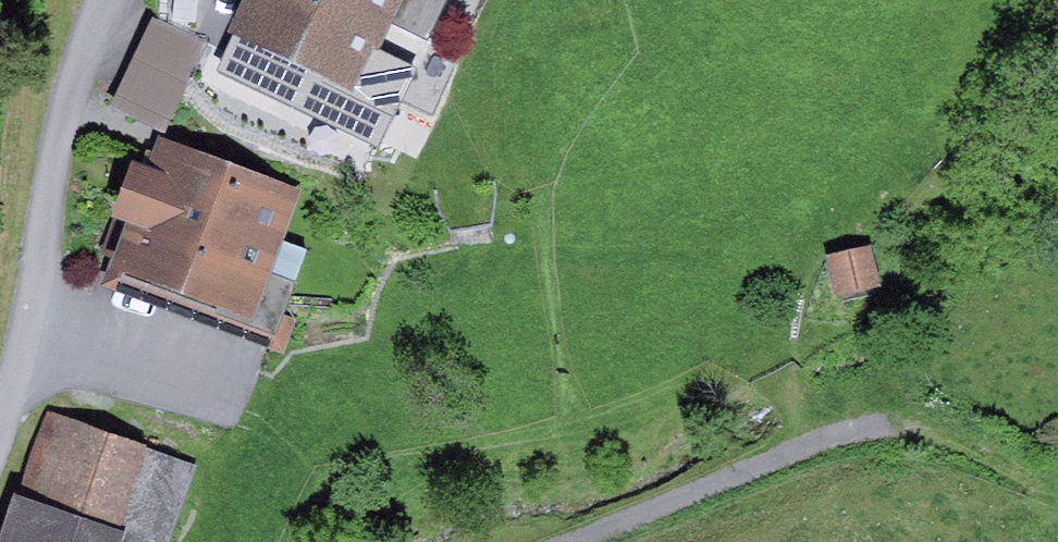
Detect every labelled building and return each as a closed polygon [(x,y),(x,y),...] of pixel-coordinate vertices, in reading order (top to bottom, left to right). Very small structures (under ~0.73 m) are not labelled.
[(228,30),(358,91),(377,52),(392,20),(429,37),(446,0),(242,0),(228,30)] [(152,15),(110,104),(165,131),(208,42),(152,15)] [(416,71),(377,52),(358,91),(397,112),(416,71)] [(301,188),(159,134),(147,164),(133,159),(112,214),(125,219),(101,283),(284,353),(298,316),(285,311),(297,279),(271,269),(301,188)] [(871,244),(828,254),(837,294),(880,285),(871,244)] [(23,493),(127,528),(169,541),(172,541),(199,463),(50,413),(23,493)] [(14,489),(0,530),(0,541),(122,541),(127,528),(23,493),(14,489)]
